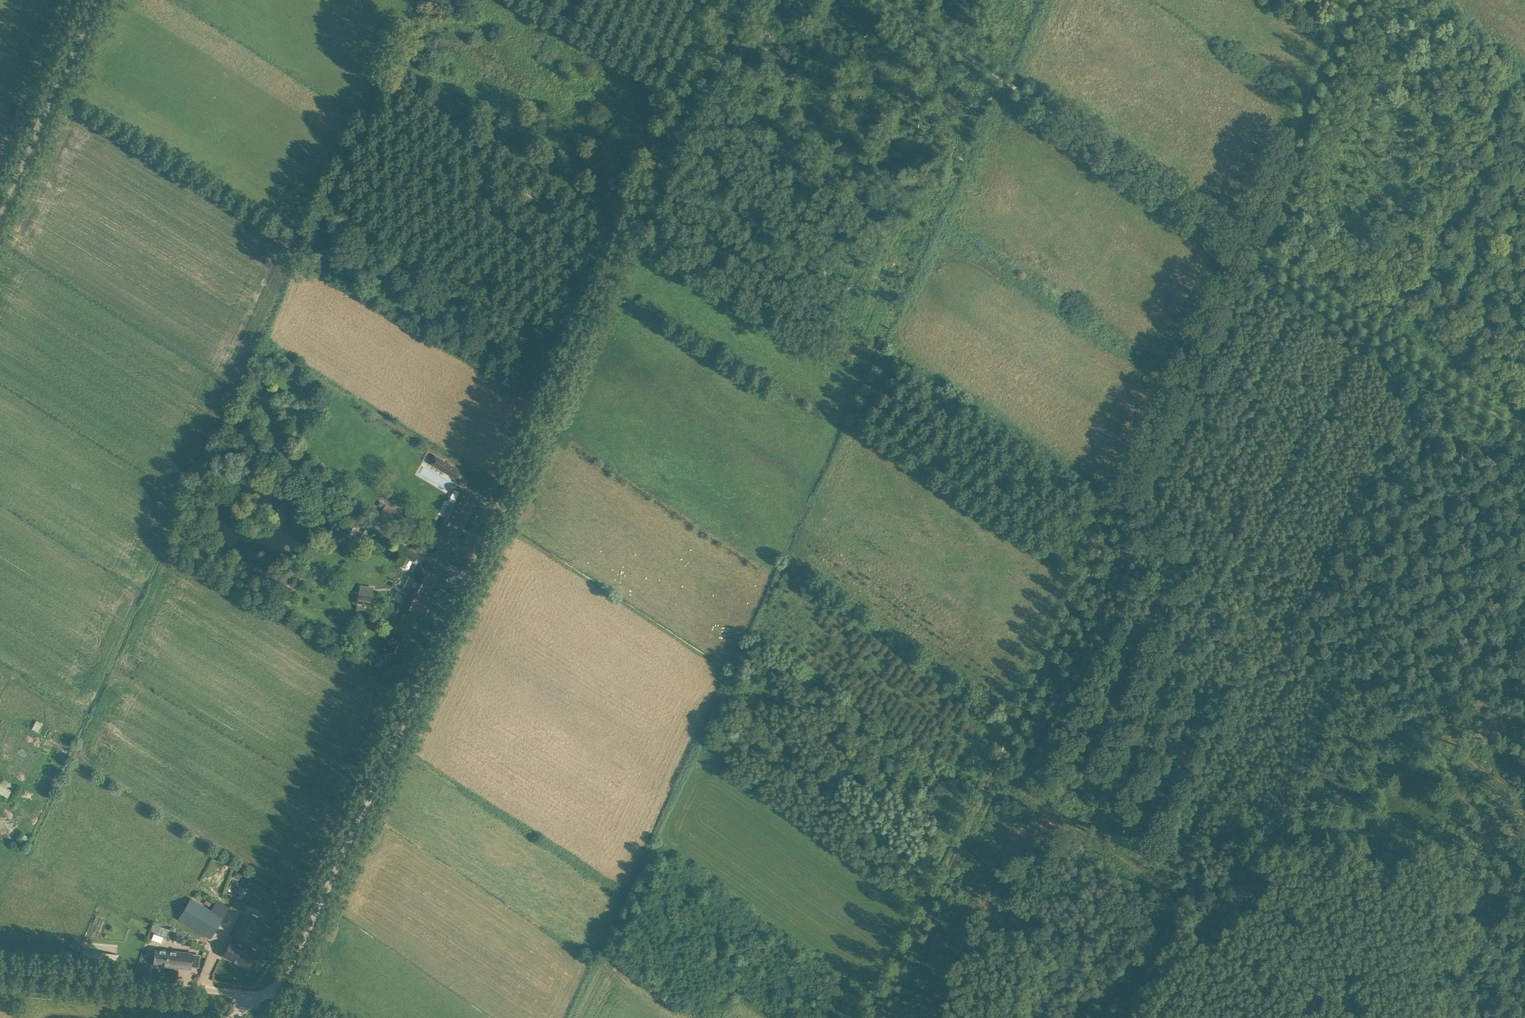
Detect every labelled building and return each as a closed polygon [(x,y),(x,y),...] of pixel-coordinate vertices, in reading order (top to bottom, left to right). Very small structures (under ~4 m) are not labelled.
[(466,473),(435,455),(431,463),(461,481),(466,473)] [(457,505),(453,512),(445,527),(444,526),(440,534),(455,541),(477,497),(462,490),(455,504),(457,505)] [(455,502),(445,499),(440,514),(450,517),(455,502)] [(343,514),(351,519),(345,529),(353,534),(365,514),(349,503),(343,514)] [(394,520),(399,512),(386,504),(381,512),(394,520)] [(407,533),(404,539),(414,544),(417,538),(407,533)] [(410,549),(406,556),(415,561),(419,554),(410,549)] [(419,567),(401,603),(419,612),(437,576),(419,567)] [(373,594),(360,593),(359,604),(371,606),(373,594)] [(6,787),(12,791),(15,785),(10,782),(6,787)] [(8,799),(11,793),(0,786),(0,794),(8,799)] [(236,870),(233,876),(239,879),(242,874),(236,870)] [(191,900),(180,918),(181,919),(210,936),(221,918),(191,900)] [(249,945),(261,923),(243,914),(240,920),(232,936),(233,937),(249,945)] [(151,932),(170,936),(172,928),(161,926),(162,922),(153,920),(151,932)] [(331,923),(325,938),(334,942),(340,928),(331,923)] [(249,945),(233,937),(230,943),(229,943),(223,956),(226,957),(232,960),(231,961),(236,963),(236,962),(247,968),(254,956),(246,952),(249,945)] [(155,949),(153,965),(191,969),(192,953),(155,949)] [(119,955),(83,951),(82,962),(117,967),(122,967),(123,958),(118,957),(119,955)]
